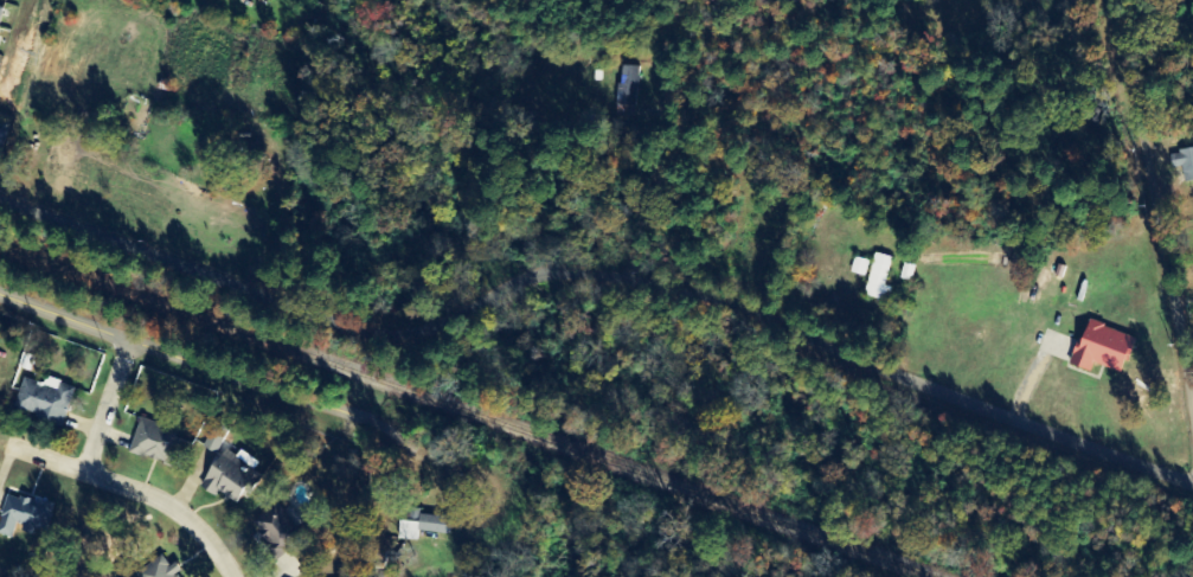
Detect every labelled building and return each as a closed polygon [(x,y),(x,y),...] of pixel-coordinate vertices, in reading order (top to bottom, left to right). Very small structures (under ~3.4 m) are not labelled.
[(614,107),(634,108),(636,68),(615,68),(614,107)] [(0,130),(0,170),(11,133),(0,130)] [(1192,182),(1192,150),(1170,154),(1173,170),(1177,169),(1180,184),(1192,182)] [(892,290),(885,288),(892,260),(874,255),(864,297),(888,303),(892,290)] [(864,278),(868,263),(853,259),(849,275),(864,278)] [(1117,374),(1122,356),(1127,357),(1133,338),(1081,323),(1068,368),(1088,374),(1090,366),(1117,374)] [(14,411),(36,417),(35,422),(63,430),(74,388),(47,381),(45,386),(22,380),(14,411)] [(127,455),(169,467),(179,434),(138,421),(127,455)] [(214,456),(228,429),(214,423),(201,449),(214,456)] [(239,507),(259,474),(220,451),(198,490),(214,499),(216,494),(239,507)] [(14,540),(16,534),(32,537),(33,532),(48,535),(54,505),(4,496),(0,519),(0,537),(14,540)] [(251,518),(267,558),(298,546),(283,506),(251,518)] [(417,533),(447,537),(449,520),(419,516),(419,511),(408,510),(406,523),(397,522),(395,541),(416,543),(417,533)] [(136,576),(177,576),(171,566),(167,568),(161,558),(134,574),(136,576)]
